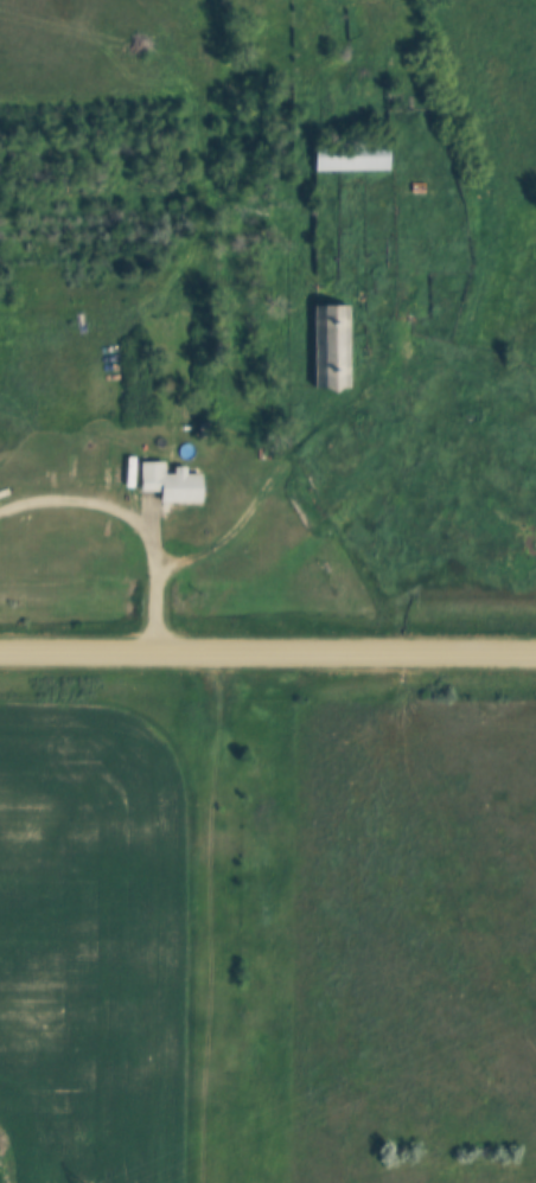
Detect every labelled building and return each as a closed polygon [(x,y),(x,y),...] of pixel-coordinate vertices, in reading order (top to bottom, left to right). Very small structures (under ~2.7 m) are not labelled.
[(311,142),(311,171),(385,170),(384,141),(311,142)] [(345,306),(310,306),(310,389),(345,389),(345,306)] [(156,503),(197,503),(197,475),(182,475),(182,471),(160,471),(160,462),(136,462),(136,491),(156,491),(156,503)]
